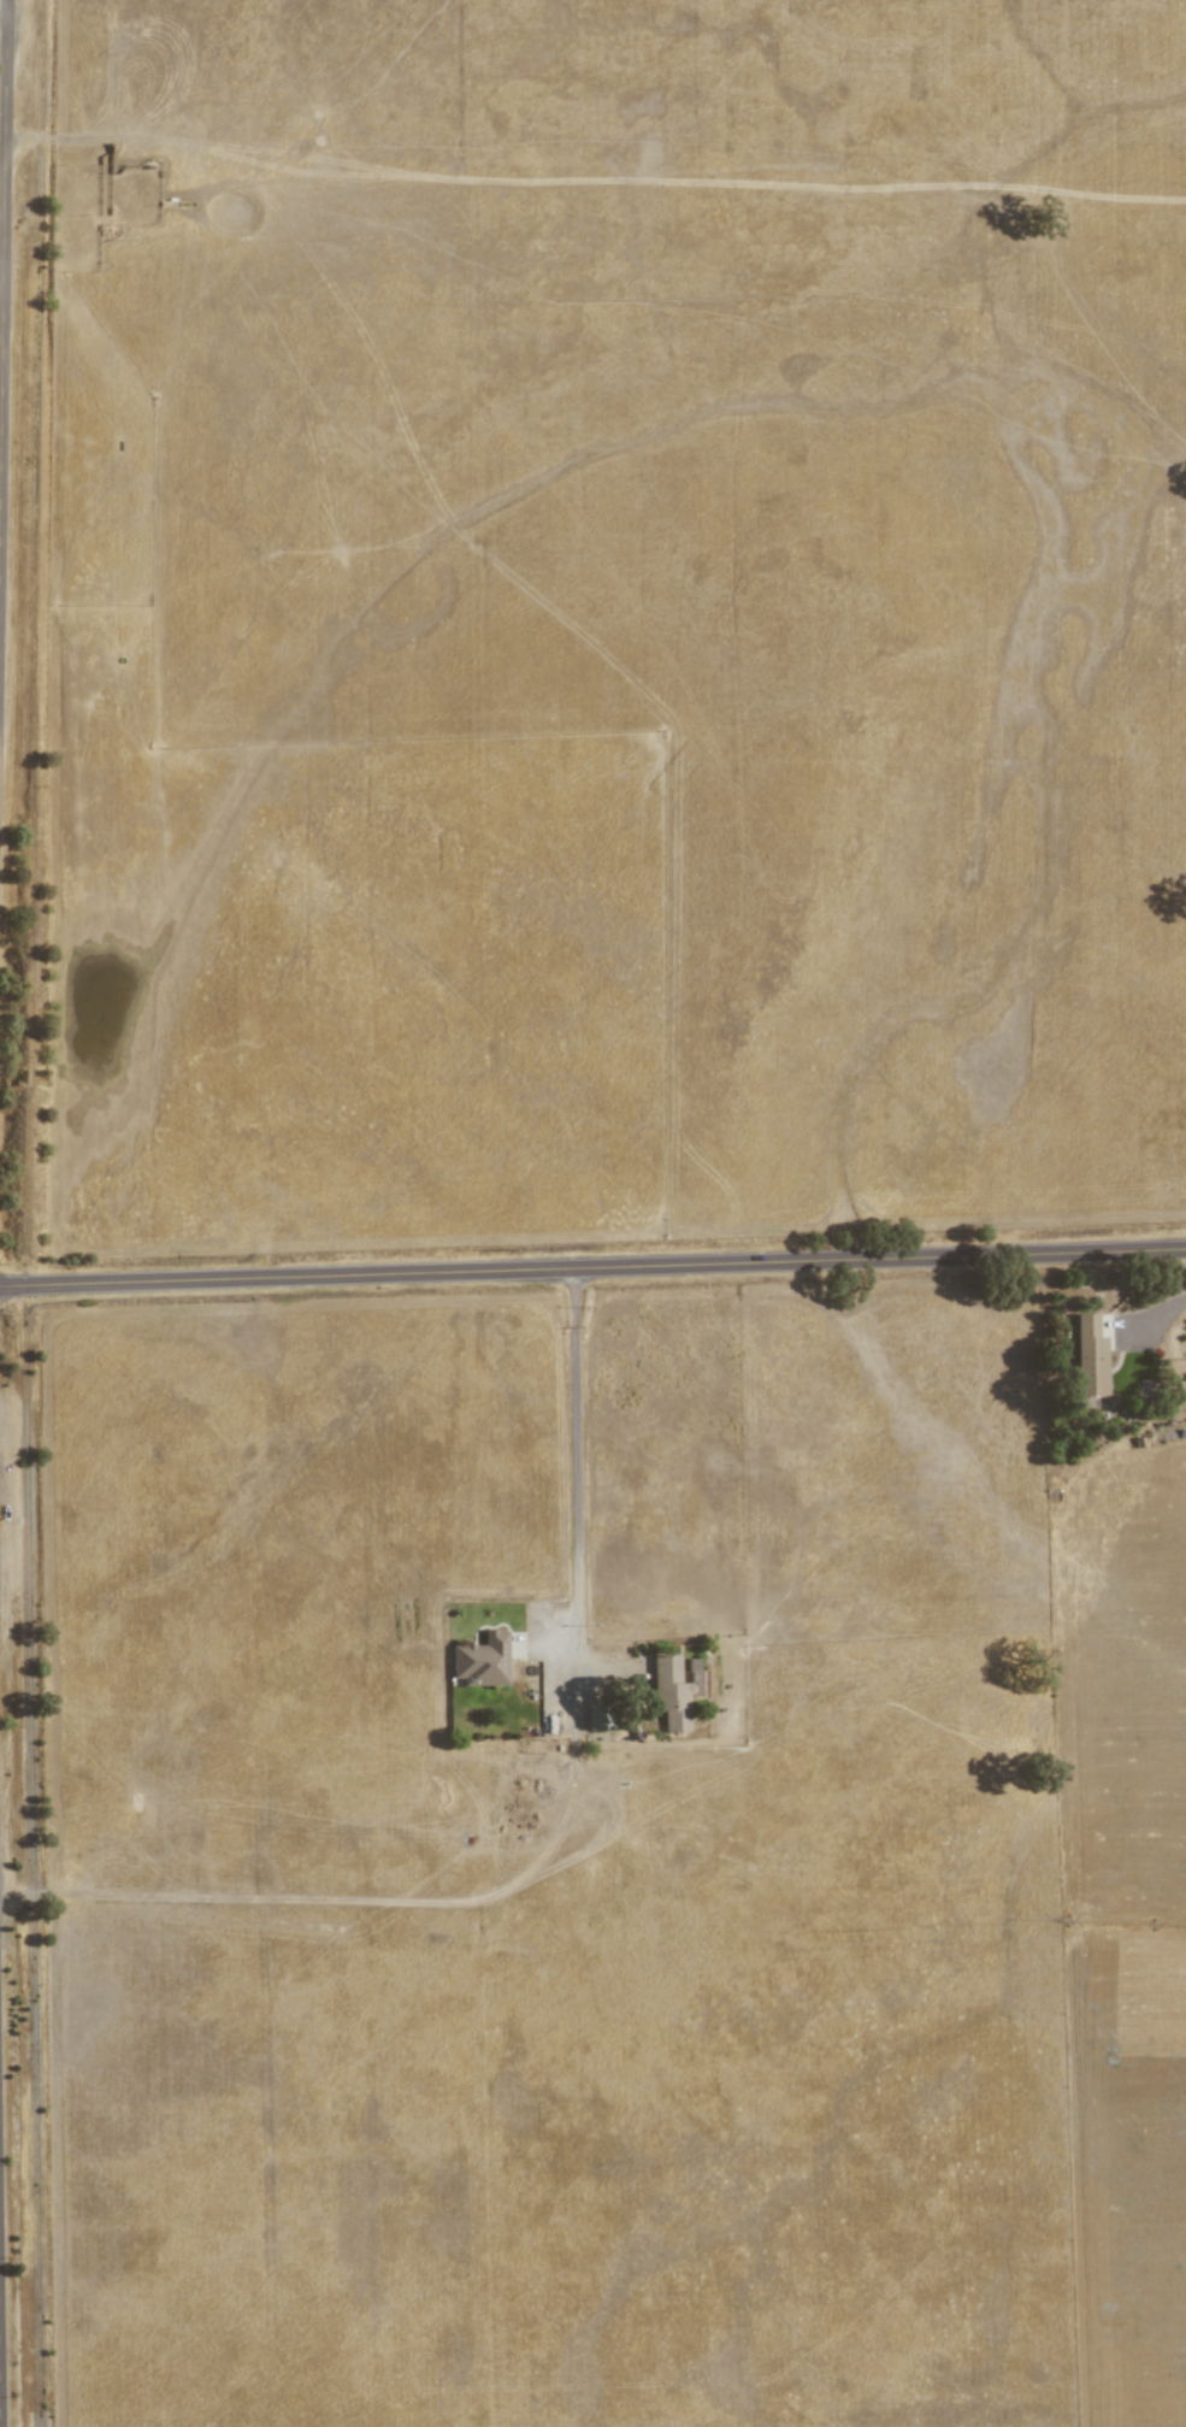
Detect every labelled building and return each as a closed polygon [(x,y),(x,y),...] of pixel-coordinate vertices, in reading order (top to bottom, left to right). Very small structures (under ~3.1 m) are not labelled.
[(1076,1314),(1074,1396),(1105,1396),(1106,1338),(1097,1338),(1097,1314),(1076,1314)] [(688,1733),(687,1697),(698,1697),(698,1675),(687,1675),(687,1683),(679,1684),(678,1656),(656,1656),(658,1734),(688,1733)]
